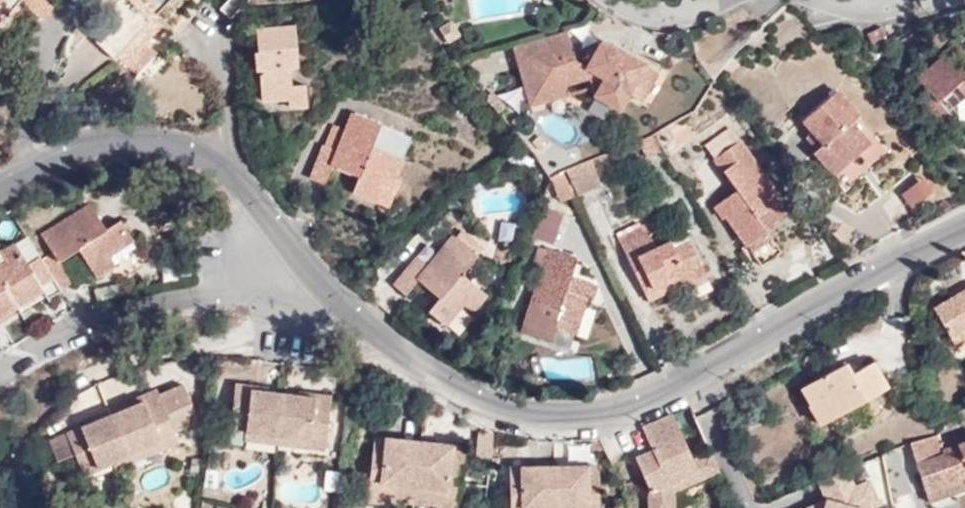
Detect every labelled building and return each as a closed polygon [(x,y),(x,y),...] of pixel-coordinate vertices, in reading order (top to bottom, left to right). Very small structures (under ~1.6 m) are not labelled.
[(21,0),(2,0),(0,2),(0,11),(3,14),(2,15),(6,18),(19,3),(21,0)] [(43,0),(21,0),(19,3),(40,20),(52,7),(43,0)] [(126,0),(121,0),(90,31),(119,58),(137,40),(147,48),(161,33),(152,24),(126,0)] [(152,24),(159,19),(139,0),(126,0),(152,24)] [(213,4),(228,13),(244,0),(218,0),(213,4)] [(453,22),(447,25),(456,40),(462,36),(453,22)] [(456,40),(447,25),(441,29),(450,44),(456,40)] [(885,34),(881,26),(866,33),(871,41),(885,34)] [(577,61),(568,30),(514,46),(521,68),(535,63),(539,80),(534,82),(540,104),(564,97),(570,85),(591,79),(597,97),(621,110),(630,94),(644,101),(660,72),(616,47),(610,59),(596,51),(587,67),(577,61)] [(297,70),(295,35),(264,36),(266,55),(260,56),(263,103),(285,101),(286,113),(304,112),(302,92),(292,92),(290,70),(297,70)] [(137,40),(119,58),(133,74),(154,55),(147,48),(137,40)] [(601,44),(596,51),(610,59),(616,47),(606,42),(601,44)] [(964,46),(918,84),(932,101),(925,107),(947,135),(961,124),(948,106),(961,95),(964,100),(964,47),(964,46)] [(535,63),(521,68),(525,84),(534,82),(539,80),(535,63)] [(534,82),(525,84),(532,106),(540,104),(534,82)] [(829,185),(872,150),(850,124),(859,116),(837,89),(794,123),(816,151),(807,159),(829,185)] [(345,130),(336,152),(323,147),(310,179),(325,185),(333,167),(359,178),(352,194),(386,208),(397,180),(395,179),(402,160),(370,148),(379,126),(352,115),(345,130)] [(332,125),(323,147),(336,152),(345,130),(332,125)] [(702,147),(710,159),(736,141),(727,130),(702,147)] [(776,253),(758,228),(751,218),(773,202),(777,200),(736,141),(710,159),(732,191),(711,205),(755,267),(776,253)] [(563,173),(575,198),(597,188),(586,163),(563,173)] [(563,173),(547,180),(559,205),(575,198),(563,173)] [(921,204),(936,189),(925,176),(909,190),(921,204)] [(751,218),(758,228),(780,212),(773,202),(751,218)] [(42,261),(61,291),(74,283),(61,262),(79,251),(97,280),(116,268),(110,258),(133,244),(120,224),(106,232),(89,206),(44,235),(55,253),(42,261)] [(553,241),(562,214),(542,208),(533,235),(553,241)] [(614,240),(640,297),(665,286),(669,293),(701,278),(685,243),(669,250),(665,243),(651,249),(642,228),(614,240)] [(456,237),(479,256),(485,249),(461,230),(456,237)] [(459,279),(479,256),(456,237),(431,266),(417,254),(389,286),(409,302),(419,291),(436,304),(429,313),(447,328),(463,309),(472,316),(486,301),(459,279)] [(13,305),(15,308),(43,291),(48,300),(56,294),(36,261),(27,266),(13,244),(0,253),(0,256),(4,262),(0,265),(0,283),(13,305)] [(589,301),(593,287),(567,279),(572,261),(540,250),(514,334),(544,344),(548,329),(572,337),(583,299),(589,301)] [(36,261),(56,294),(61,291),(42,261),(40,258),(36,261)] [(15,308),(13,305),(0,283),(0,318),(15,308)] [(665,286),(640,297),(643,305),(669,293),(665,286)] [(932,308),(953,345),(964,338),(964,290),(932,308)] [(822,399),(832,418),(887,388),(872,363),(850,375),(844,364),(801,388),(810,406),(822,399)] [(151,398),(124,409),(66,432),(83,475),(112,464),(111,461),(157,443),(160,449),(177,442),(171,430),(187,425),(190,402),(183,384),(151,398)] [(298,394),(268,392),(251,390),(252,386),(235,384),(231,433),(246,434),(312,440),(312,448),(326,449),(331,398),(298,394)] [(121,402),(124,409),(151,398),(148,390),(121,402)] [(820,424),(832,418),(822,399),(810,406),(820,424)] [(658,430),(675,422),(671,414),(641,427),(645,435),(658,430)] [(952,426),(958,444),(944,449),(939,433),(932,436),(933,440),(914,446),(930,500),(964,488),(964,421),(952,426)] [(675,422),(658,430),(645,435),(651,450),(635,457),(647,487),(644,507),(669,507),(672,490),(700,479),(692,460),(675,422)] [(489,456),(492,432),(485,430),(482,454),(489,456)] [(312,440),(246,434),(246,441),(312,448),(312,440)] [(914,446),(933,440),(932,436),(913,442),(914,446)] [(386,450),(388,438),(374,437),(373,449),(386,450)] [(436,499),(459,501),(463,459),(451,458),(452,446),(388,438),(386,450),(373,449),(369,489),(391,491),(390,499),(435,505),(436,499)] [(111,461),(112,464),(114,468),(160,449),(157,443),(111,461)] [(451,458),(463,459),(464,447),(452,446),(451,458)] [(709,452),(692,460),(700,479),(718,470),(709,452)] [(599,472),(589,471),(589,464),(531,466),(520,466),(520,474),(510,474),(510,507),(600,507),(599,472)] [(520,474),(520,466),(510,466),(510,474),(520,474)] [(817,481),(819,487),(833,478),(847,472),(845,468),(817,481)] [(819,487),(825,499),(829,507),(827,507),(863,507),(847,472),(833,478),(819,487)] [(390,504),(390,499),(391,491),(369,489),(367,502),(390,504)] [(459,501),(436,499),(435,505),(435,507),(458,507),(459,501)] [(825,499),(808,507),(811,507),(827,507),(829,507),(825,499)]
